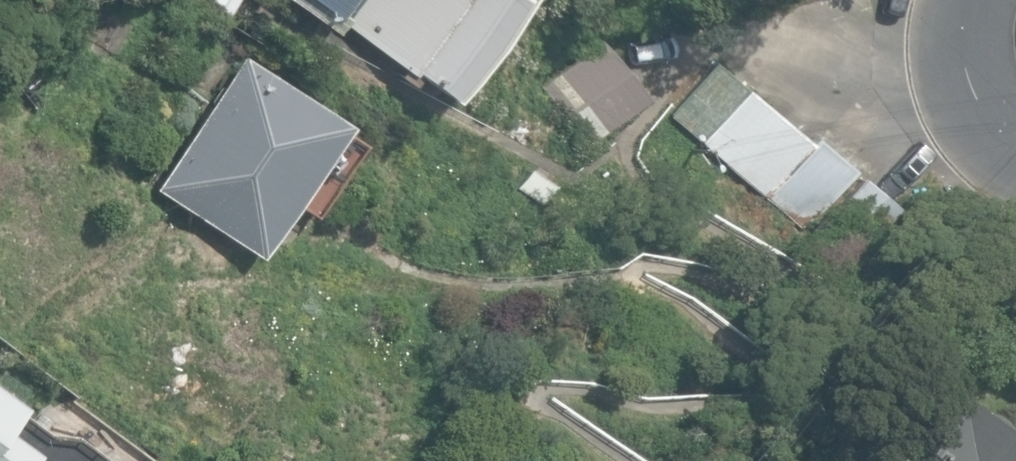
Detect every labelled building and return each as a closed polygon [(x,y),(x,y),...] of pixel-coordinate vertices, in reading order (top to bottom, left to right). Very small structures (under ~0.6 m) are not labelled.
[(234,0),(209,0),(208,2),(225,13),(234,0)] [(328,11),(337,0),(313,0),(328,11)] [(447,94),(517,0),(350,0),(337,18),(400,66),(396,72),(410,83),(418,73),(447,94)] [(85,29),(110,45),(126,20),(100,4),(85,29)] [(542,86),(589,147),(650,99),(603,38),(542,86)] [(151,186),(258,255),(346,120),(240,53),(151,186)] [(666,107),(698,135),(744,82),(711,54),(666,107)] [(733,165),(779,112),(744,82),(698,135),(733,165)] [(809,138),(779,112),(733,165),(763,191),(809,138)] [(763,191),(802,224),(853,166),(814,132),(809,138),(763,191)] [(513,189),(546,212),(563,187),(529,165),(513,189)] [(812,237),(849,268),(900,208),(862,176),(812,237)] [(74,436),(47,431),(19,409),(23,403),(0,386),(0,460),(106,460),(74,436)] [(1011,429),(958,392),(909,460),(1015,460),(1015,423),(1011,429)]
